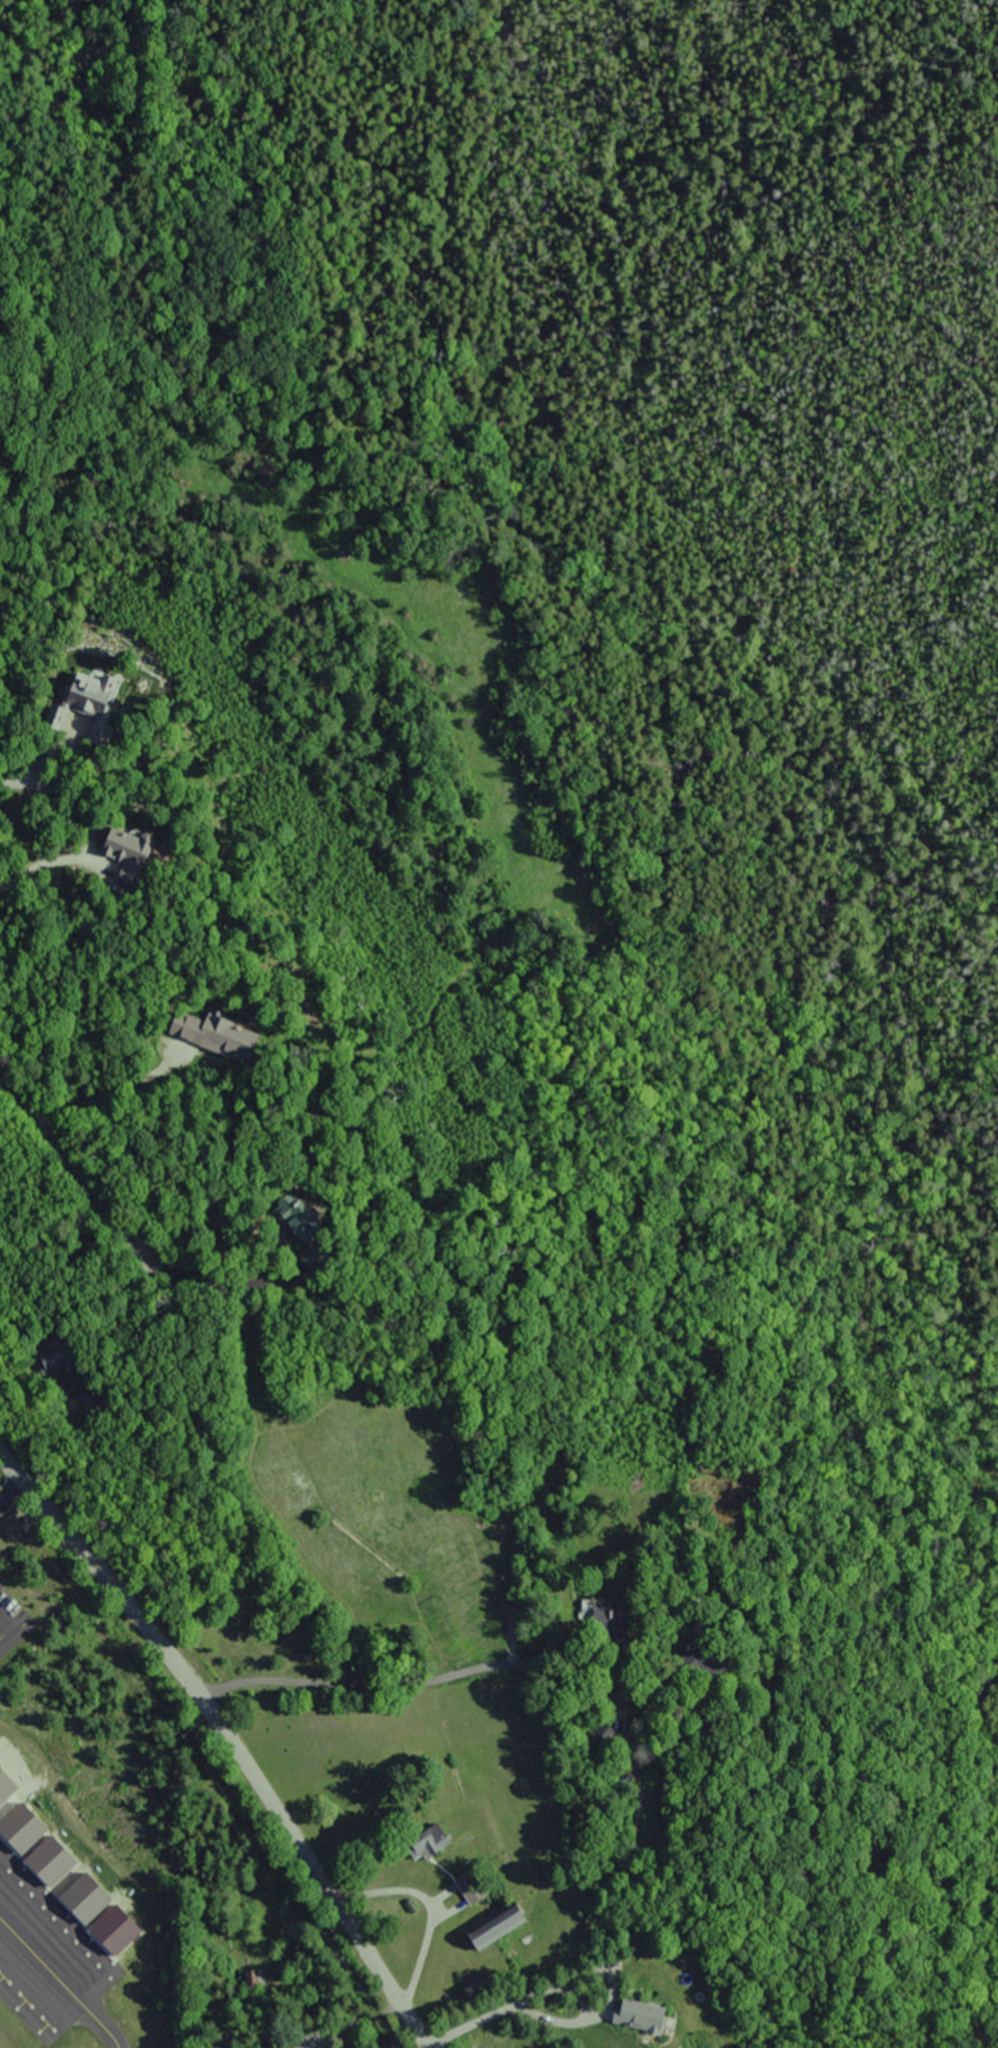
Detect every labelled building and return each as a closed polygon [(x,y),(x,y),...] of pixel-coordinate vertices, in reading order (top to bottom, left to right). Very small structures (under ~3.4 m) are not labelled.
[(186,1012),(176,1040),(242,1062),(252,1033),(186,1012)] [(401,1847),(412,1861),(419,1856),(424,1862),(449,1842),(433,1822),(401,1847)] [(520,1924),(509,1904),(458,1933),(469,1953),(520,1924)] [(661,2009),(614,2000),(609,2025),(656,2034),(661,2009)]
